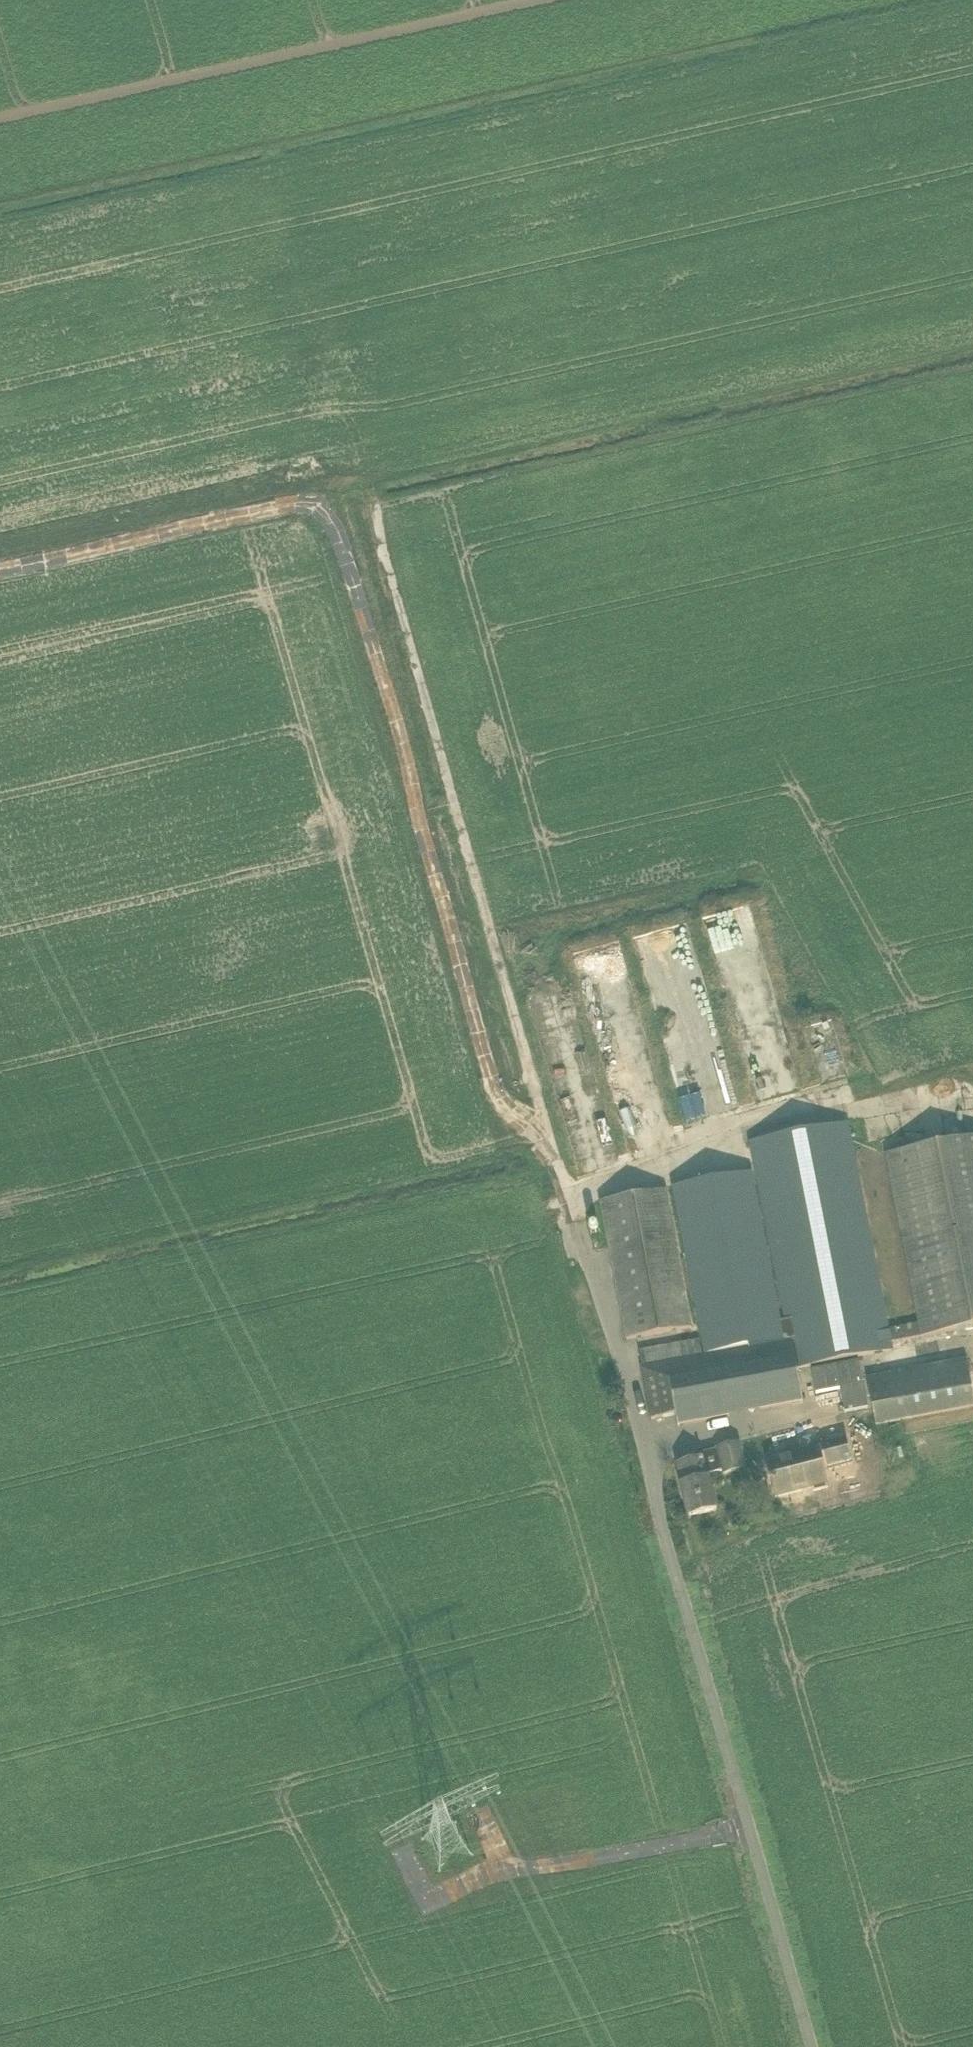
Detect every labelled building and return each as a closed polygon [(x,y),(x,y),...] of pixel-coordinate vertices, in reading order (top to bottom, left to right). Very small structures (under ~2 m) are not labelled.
[(820,1081),(846,1076),(838,1038),(813,1043),(820,1081)] [(801,1391),(796,1368),(893,1349),(892,1343),(972,1327),(972,1137),(885,1155),(917,1323),(889,1329),(849,1122),(749,1142),(781,1312),(792,1311),(792,1314),(781,1317),(753,1172),(672,1188),(701,1339),(639,1351),(652,1419),(677,1414),(679,1425),(803,1401),(801,1391)] [(628,1338),(693,1326),(666,1188),(601,1200),(628,1338)] [(966,1358),(866,1376),(875,1426),(910,1420),(911,1424),(972,1413),(972,1396),(966,1358)] [(812,1370),(816,1394),(840,1389),(845,1412),(868,1408),(859,1361),(812,1370)] [(844,1437),(817,1444),(814,1433),(796,1438),(800,1454),(768,1462),(776,1495),(801,1488),(801,1486),(825,1480),(825,1482),(826,1482),(822,1466),(849,1459),(844,1437)] [(746,1468),(739,1443),(701,1453),(703,1458),(678,1465),(683,1485),(681,1485),(690,1517),(717,1510),(709,1478),(708,1478),(707,1474),(723,1470),(724,1474),(746,1468)]
